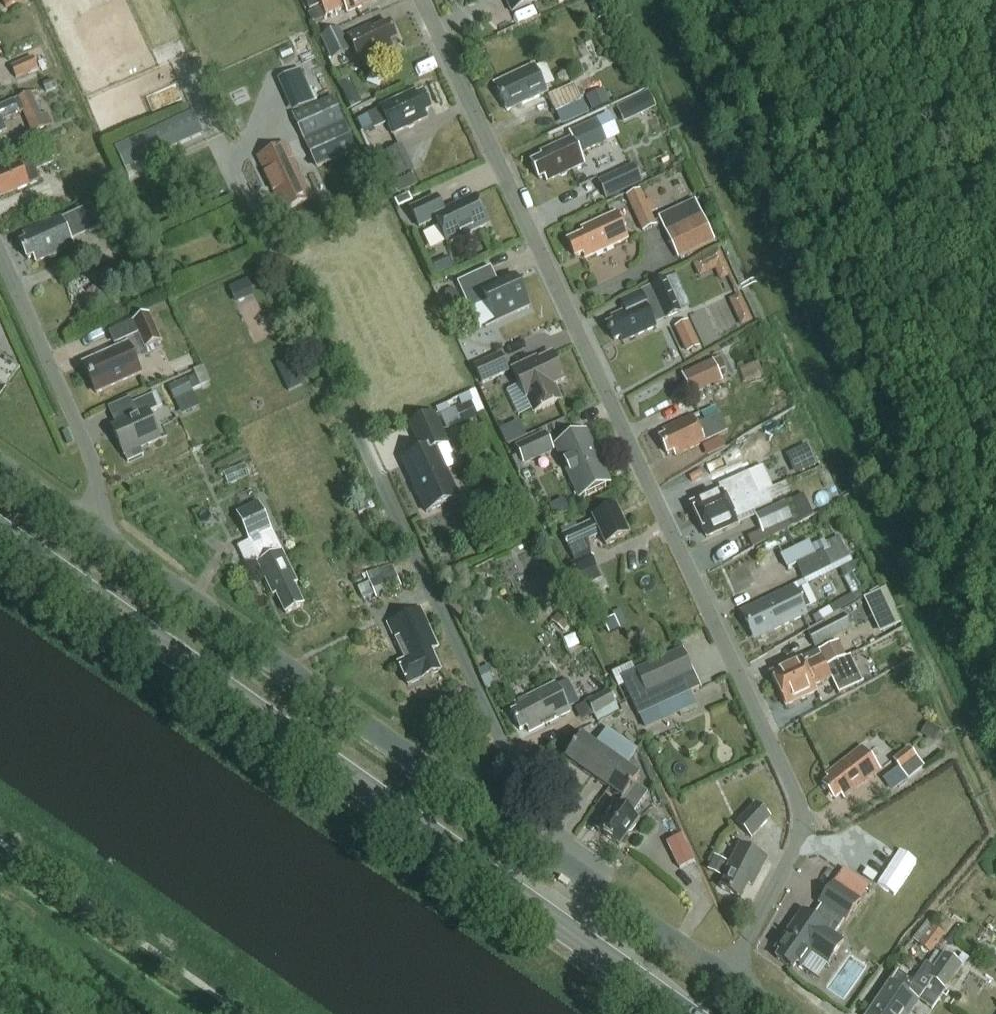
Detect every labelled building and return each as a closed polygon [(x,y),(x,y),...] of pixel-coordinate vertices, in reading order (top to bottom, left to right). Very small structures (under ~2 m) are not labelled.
[(7,8),(25,0),(3,0),(7,8)] [(321,5),(319,0),(305,0),(310,10),(321,5)] [(377,0),(332,0),(321,5),(322,7),(326,16),(344,8),(347,14),(377,0)] [(535,3),(533,0),(507,0),(513,13),(535,3)] [(601,2),(591,6),(597,21),(607,16),(601,2)] [(322,7),(309,13),(314,24),(327,17),(326,16),(322,7)] [(392,43),(398,40),(390,23),(376,30),(374,25),(345,38),(341,30),(322,39),(331,58),(353,48),(360,63),(395,47),(392,43)] [(33,58),(12,68),(17,80),(39,70),(33,58)] [(508,111),(548,93),(535,65),(500,81),(504,88),(498,90),(508,111)] [(363,103),(348,71),(336,77),(351,109),(363,103)] [(53,80),(42,84),(46,93),(57,88),(53,80)] [(574,86),(549,97),(563,127),(588,115),(574,86)] [(424,94),(418,97),(415,91),(381,106),(382,108),(369,114),(377,129),(389,123),(394,134),(428,118),(426,113),(431,111),(424,94)] [(599,93),(587,99),(593,111),(610,104),(604,91),(599,93)] [(648,93),(617,106),(624,122),(655,109),(648,93)] [(18,99),(33,132),(51,124),(46,113),(40,115),(31,94),(18,99)] [(334,99),(295,114),(303,132),(316,166),(326,162),(350,152),(355,151),(334,99)] [(19,114),(14,102),(0,108),(0,134),(6,131),(2,122),(19,114)] [(586,165),(582,155),(608,143),(607,141),(619,136),(609,114),(569,133),(573,141),(541,155),(542,157),(531,162),(539,179),(545,177),(547,182),(586,165)] [(192,116),(115,151),(122,166),(199,131),(192,116)] [(289,210),(311,199),(285,145),(259,157),(281,205),(286,203),(289,210)] [(399,147),(380,156),(385,166),(377,169),(383,182),(391,179),(392,181),(411,172),(399,147)] [(54,163),(49,153),(0,174),(0,198),(1,200),(41,182),(34,167),(41,164),(43,168),(54,163)] [(634,165),(598,181),(606,200),(643,183),(634,165)] [(640,191),(627,196),(644,232),(657,226),(651,215),(656,213),(649,199),(645,201),(640,191)] [(118,192),(107,197),(111,205),(121,200),(118,192)] [(490,225),(476,196),(444,211),(437,197),(411,209),(420,228),(436,220),(448,244),(490,225)] [(695,201),(659,218),(678,259),(714,242),(695,201)] [(91,206),(62,219),(61,218),(24,235),(27,243),(21,245),(28,261),(34,258),(36,264),(75,246),(72,241),(101,228),(91,206)] [(588,259),(630,239),(617,212),(583,228),(585,233),(569,241),(577,258),(585,254),(588,259)] [(694,263),(693,264),(695,269),(699,278),(711,272),(715,270),(726,266),(719,251),(694,263)] [(497,323),(530,307),(515,275),(495,284),(488,269),(458,282),(471,310),(488,303),(497,323)] [(676,276),(652,287),(667,320),(682,313),(681,311),(674,296),(683,292),(676,276)] [(274,282),(268,284),(272,292),(277,290),(274,282)] [(456,290),(445,296),(450,307),(461,301),(456,290)] [(614,321),(608,324),(616,341),(622,338),(624,342),(658,327),(657,324),(642,292),(621,301),(625,311),(612,317),(614,321)] [(747,311),(736,316),(741,327),(752,322),(747,311)] [(151,314),(109,333),(115,345),(139,334),(145,349),(163,341),(158,329),(163,327),(157,313),(151,315),(151,314)] [(694,339),(682,345),(686,354),(698,348),(694,339)] [(141,374),(128,345),(83,365),(96,394),(141,374)] [(502,354),(475,367),(483,384),(510,371),(502,354)] [(565,380),(553,354),(530,365),(528,362),(513,369),(527,398),(528,397),(536,413),(561,401),(553,385),(565,380)] [(685,375),(695,395),(726,381),(716,361),(685,375)] [(297,376),(284,382),(289,392),(302,385),(297,376)] [(195,377),(169,388),(175,401),(193,393),(192,390),(200,387),(195,377)] [(143,455),(140,448),(160,439),(148,413),(161,407),(155,394),(132,404),(138,416),(112,428),(124,456),(125,455),(128,462),(143,455)] [(460,423),(478,416),(472,401),(454,408),(460,423)] [(403,460),(426,512),(459,498),(437,449),(448,444),(435,414),(410,425),(422,452),(403,460)] [(721,415),(698,425),(694,416),(664,430),(667,435),(661,438),(669,454),(674,452),(677,457),(729,433),(721,415)] [(581,496),(610,483),(586,433),(558,446),(581,496)] [(526,463),(553,450),(546,435),(519,448),(526,463)] [(807,446),(786,455),(795,475),(816,466),(807,446)] [(721,491),(692,505),(700,521),(748,499),(758,495),(748,473),(719,487),(721,491)] [(758,495),(748,499),(700,521),(707,538),(739,523),(737,517),(753,510),(772,501),(767,491),(758,495)] [(565,499),(549,505),(554,518),(570,511),(565,499)] [(366,501),(353,507),(358,516),(370,510),(366,501)] [(258,504),(235,515),(273,596),(276,594),(285,613),(302,605),(293,585),(296,584),(258,504)] [(784,504),(756,517),(763,531),(768,541),(794,527),(792,522),(793,521),(784,504)] [(607,546),(630,535),(617,507),(594,517),(596,521),(577,530),(574,524),(561,530),(569,549),(602,534),(607,546)] [(756,534),(748,537),(753,549),(761,545),(756,534)] [(809,543),(781,557),(788,571),(797,566),(804,582),(849,560),(838,537),(827,543),(825,540),(811,547),(809,543)] [(571,565),(577,577),(596,568),(590,557),(571,565)] [(391,563),(366,574),(377,598),(402,587),(391,563)] [(755,641),(807,615),(793,587),(741,613),(755,641)] [(866,600),(874,618),(886,612),(885,610),(891,607),(883,592),(866,600)] [(409,686),(441,671),(432,651),(438,648),(420,610),(388,624),(405,661),(399,664),(409,686)] [(620,610),(613,613),(614,617),(620,629),(627,625),(620,610)] [(551,622),(563,631),(572,620),(560,611),(551,622)] [(847,615),(811,634),(819,648),(855,630),(847,615)] [(614,617),(604,622),(610,634),(620,629),(614,617)] [(841,662),(845,659),(837,642),(771,674),(779,691),(841,662)] [(639,717),(701,689),(684,650),(622,678),(639,717)] [(832,679),(839,694),(863,683),(850,657),(846,660),(845,659),(841,662),(779,691),(787,708),(818,693),(815,687),(832,679)] [(489,660),(478,666),(486,690),(495,685),(490,675),(492,674),(489,660)] [(530,732),(571,711),(557,683),(516,704),(519,711),(513,714),(521,731),(528,728),(530,732)] [(598,722),(620,711),(609,691),(588,702),(598,722)] [(933,726),(927,738),(935,742),(942,730),(933,726)] [(582,736),(565,759),(608,790),(625,767),(636,751),(607,730),(596,746),(582,736)] [(845,800),(881,771),(863,747),(827,776),(830,780),(824,785),(835,800),(841,795),(845,800)] [(909,749),(893,760),(899,769),(901,772),(907,781),(924,769),(918,760),(909,749)] [(608,815),(597,831),(618,847),(628,833),(631,832),(639,821),(632,815),(647,794),(633,784),(639,776),(625,767),(608,790),(623,801),(619,807),(614,803),(606,814),(608,815)] [(756,805),(737,826),(751,839),(770,819),(756,805)] [(679,869),(695,861),(682,835),(666,843),(679,869)] [(752,886),(767,859),(740,844),(725,871),(729,873),(720,888),(740,899),(748,884),(752,886)] [(709,871),(721,877),(728,863),(716,857),(709,871)] [(802,968),(811,954),(827,966),(843,943),(835,937),(845,922),(846,923),(860,902),(833,884),(820,904),(823,906),(813,920),(802,913),(776,951),(781,954),(777,959),(792,969),(796,964),(802,968)] [(932,928),(919,945),(930,953),(943,936),(932,928)] [(934,970),(927,980),(932,983),(946,992),(963,967),(944,955),(934,970)] [(870,1013),(911,1013),(925,994),(912,985),(898,976),(892,985),(890,985),(870,1013)]
